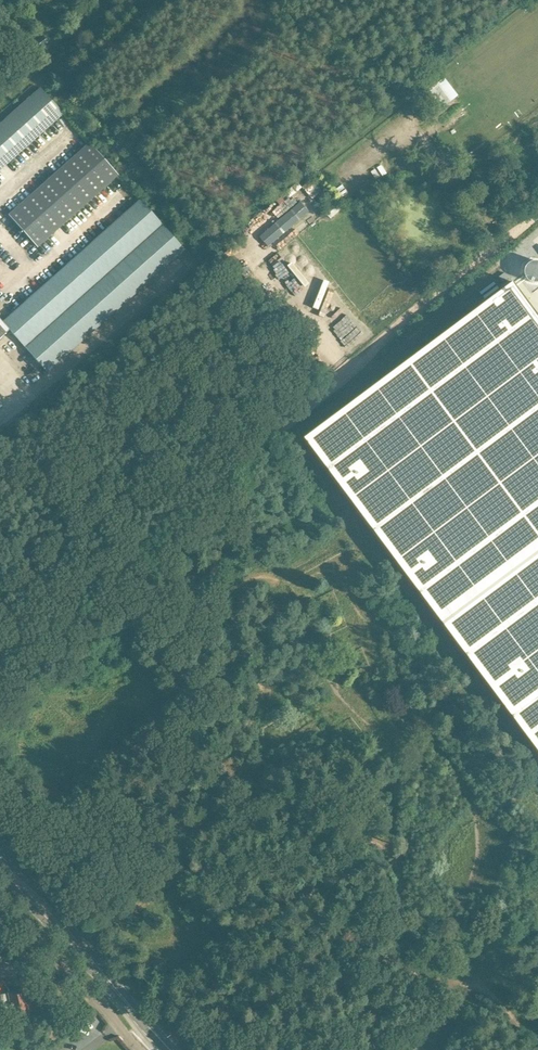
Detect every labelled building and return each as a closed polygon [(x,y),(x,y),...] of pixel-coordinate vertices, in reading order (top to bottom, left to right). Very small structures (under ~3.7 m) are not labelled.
[(64,113),(41,87),(0,124),(0,170),(64,113)] [(444,90),(434,98),(442,108),(452,100),(444,90)] [(119,175),(116,171),(90,142),(9,215),(38,247),(119,175)] [(140,199),(59,271),(104,322),(185,250),(140,199)] [(301,202),(260,237),(268,246),(309,211),(301,202)] [(104,322),(59,271),(3,322),(0,319),(0,338),(6,333),(10,330),(47,372),(104,322)] [(303,438),(537,752),(537,316),(512,282),(303,438)] [(24,989),(10,992),(1,995),(4,1010),(12,1008),(14,1016),(30,1012),(24,988),(23,988),(24,989)]
